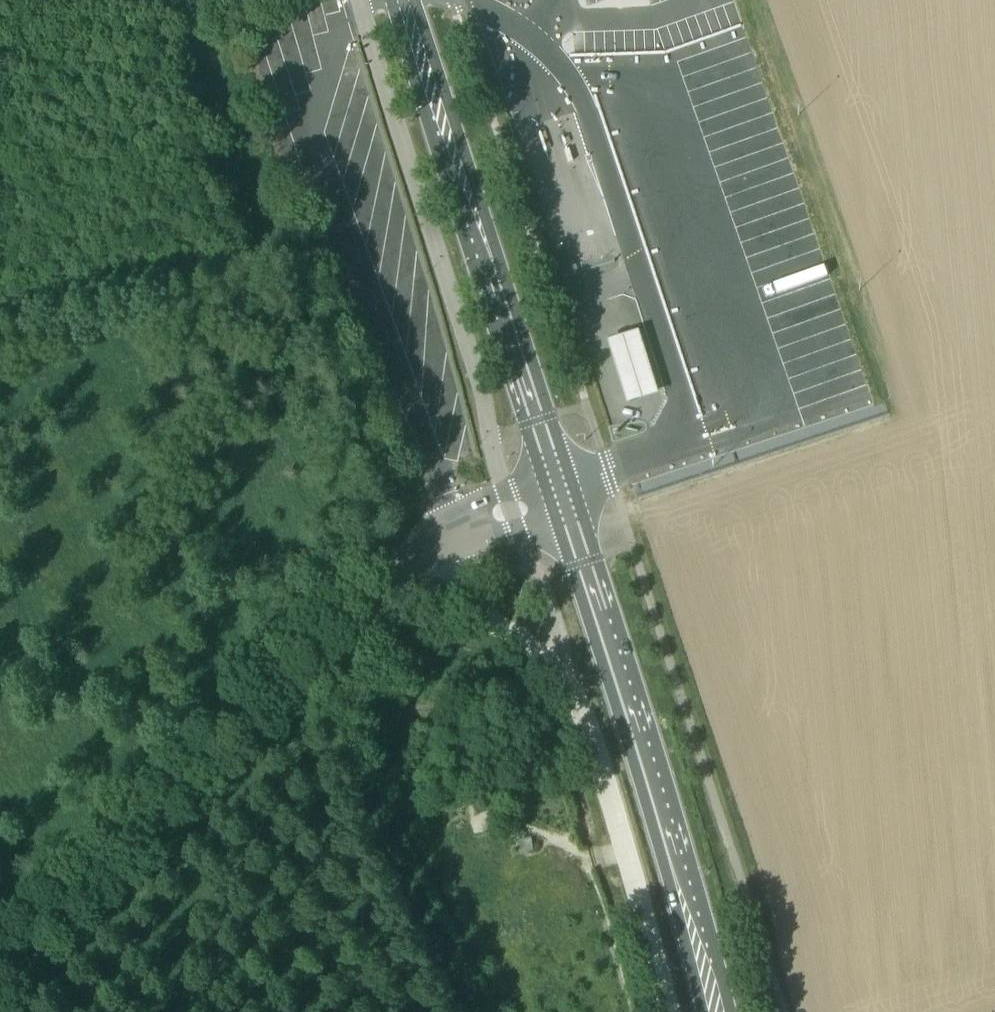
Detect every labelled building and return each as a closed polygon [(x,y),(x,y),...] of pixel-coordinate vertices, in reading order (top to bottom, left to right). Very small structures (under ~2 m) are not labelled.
[(572,263),(563,266),(566,277),(576,274),(572,263)] [(638,339),(607,349),(627,413),(659,403),(638,339)] [(521,851),(533,849),(531,838),(519,840),(521,851)]
